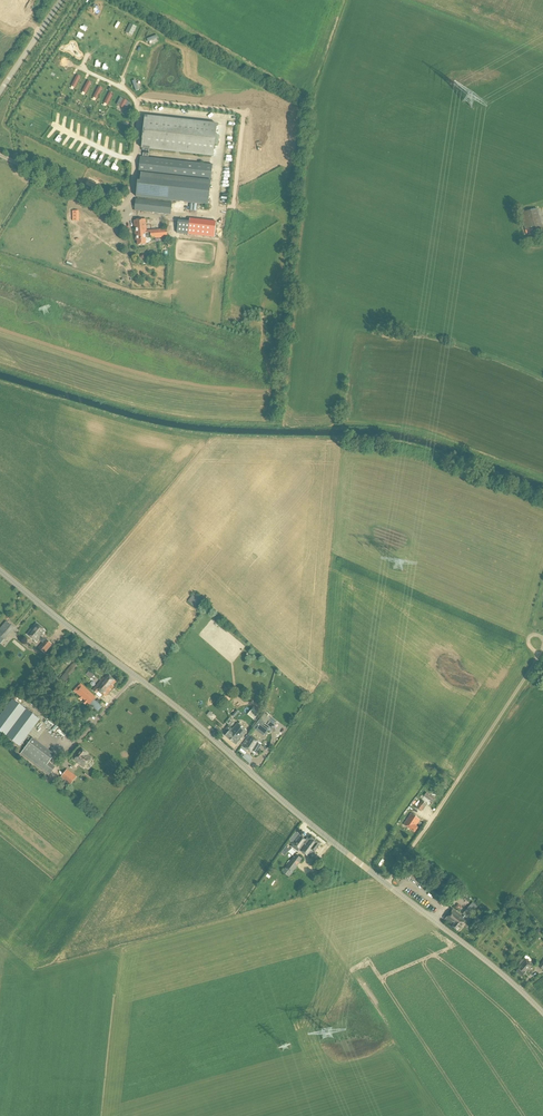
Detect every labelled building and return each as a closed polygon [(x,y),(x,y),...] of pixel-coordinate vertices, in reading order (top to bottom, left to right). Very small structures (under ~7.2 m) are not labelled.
[(25,24),(41,0),(1,0),(0,1),(0,7),(25,24)] [(10,47),(25,24),(0,7),(0,41),(10,47)] [(77,75),(71,86),(75,88),(81,77),(77,75)] [(82,92),(86,94),(92,82),(88,80),(82,92)] [(99,86),(93,98),(97,99),(103,88),(99,86)] [(104,103),(107,105),(113,94),(110,92),(104,103)] [(127,109),(130,103),(120,97),(117,104),(127,109)] [(145,116),(142,147),(144,148),(143,157),(148,157),(149,148),(213,155),(217,124),(145,116)] [(140,156),(138,173),(141,173),(211,181),(212,164),(148,157),(143,157),(140,156)] [(136,199),(135,210),(171,214),(172,201),(208,205),(211,181),(141,173),(140,181),(138,181),(136,197),(138,197),(138,199),(136,199)] [(538,208),(520,213),(526,235),(542,230),(542,229),(538,208)] [(178,220),(177,233),(188,235),(195,235),(215,238),(216,221),(196,219),(190,218),(189,222),(178,220)] [(146,244),(146,238),(151,238),(168,237),(167,229),(147,230),(146,219),(134,220),(135,240),(137,240),(138,245),(146,244)] [(195,593),(188,601),(195,607),(202,599),(195,593)] [(15,628),(6,621),(0,628),(0,636),(5,640),(15,628)] [(43,642),(46,639),(42,636),(46,631),(36,623),(27,634),(37,642),(40,638),(41,639),(41,641),(43,642)] [(43,642),(38,648),(45,653),(52,645),(46,639),(43,642)] [(65,672),(66,672),(70,676),(78,666),(74,662),(65,672)] [(66,672),(61,678),(65,682),(70,676),(66,672)] [(103,678),(101,680),(106,685),(105,686),(106,687),(106,688),(107,689),(108,688),(109,690),(108,691),(109,692),(114,686),(113,685),(116,682),(108,675),(104,679),(103,678)] [(105,697),(109,692),(108,691),(109,690),(108,688),(107,689),(106,688),(106,687),(105,686),(106,685),(101,680),(93,690),(97,694),(98,692),(105,697)] [(90,704),(94,699),(96,697),(81,684),(75,690),(90,704)] [(273,706),(274,706),(277,698),(279,699),(280,695),(278,694),(279,692),(272,690),(267,704),(268,704),(270,705),(271,705),(273,706)] [(13,699),(0,716),(0,731),(20,746),(40,719),(13,699)] [(94,699),(90,704),(97,710),(99,707),(100,709),(103,707),(94,699)] [(231,740),(236,745),(240,740),(240,739),(247,731),(242,727),(237,723),(230,731),(226,736),(231,740)] [(253,728),(256,730),(264,736),(268,730),(260,724),(259,725),(257,723),(253,728)] [(57,724),(53,729),(58,733),(62,728),(57,724)] [(259,742),(249,736),(242,747),(253,753),(259,742)] [(32,739),(21,754),(49,775),(56,767),(49,762),(54,755),(32,739)] [(74,760),(84,767),(91,758),(87,755),(88,753),(82,749),(74,760)] [(67,769),(61,777),(58,781),(68,789),(71,785),(77,777),(67,769)] [(428,793),(422,800),(416,807),(421,811),(433,797),(428,793)] [(418,827),(416,826),(420,820),(411,813),(404,824),(415,832),(418,827)] [(298,852),(300,850),(305,844),(305,845),(307,843),(309,844),(312,841),(309,839),(309,838),(308,838),(306,840),(299,835),(297,839),(293,836),(290,840),(294,842),(291,846),(298,852)] [(311,835),(309,838),(309,839),(312,841),(309,844),(307,843),(305,845),(305,844),(300,850),(309,857),(312,853),(313,851),(314,852),(322,843),(311,835)] [(281,853),(284,855),(290,848),(287,846),(281,853)] [(285,868),(282,872),(289,877),(292,873),(293,873),(303,859),(295,854),(285,868)] [(279,893),(284,883),(280,880),(274,891),(279,893)] [(450,908),(447,901),(441,904),(444,911),(450,908)] [(470,920),(480,909),(473,902),(462,914),(464,916),(463,917),(453,909),(445,919),(452,926),(452,927),(457,931),(465,922),(466,920),(465,919),(466,917),(470,920)] [(536,963),(532,959),(529,962),(527,960),(524,963),(521,960),(518,964),(520,967),(516,972),(522,977),(532,965),(533,966),(536,963)]
